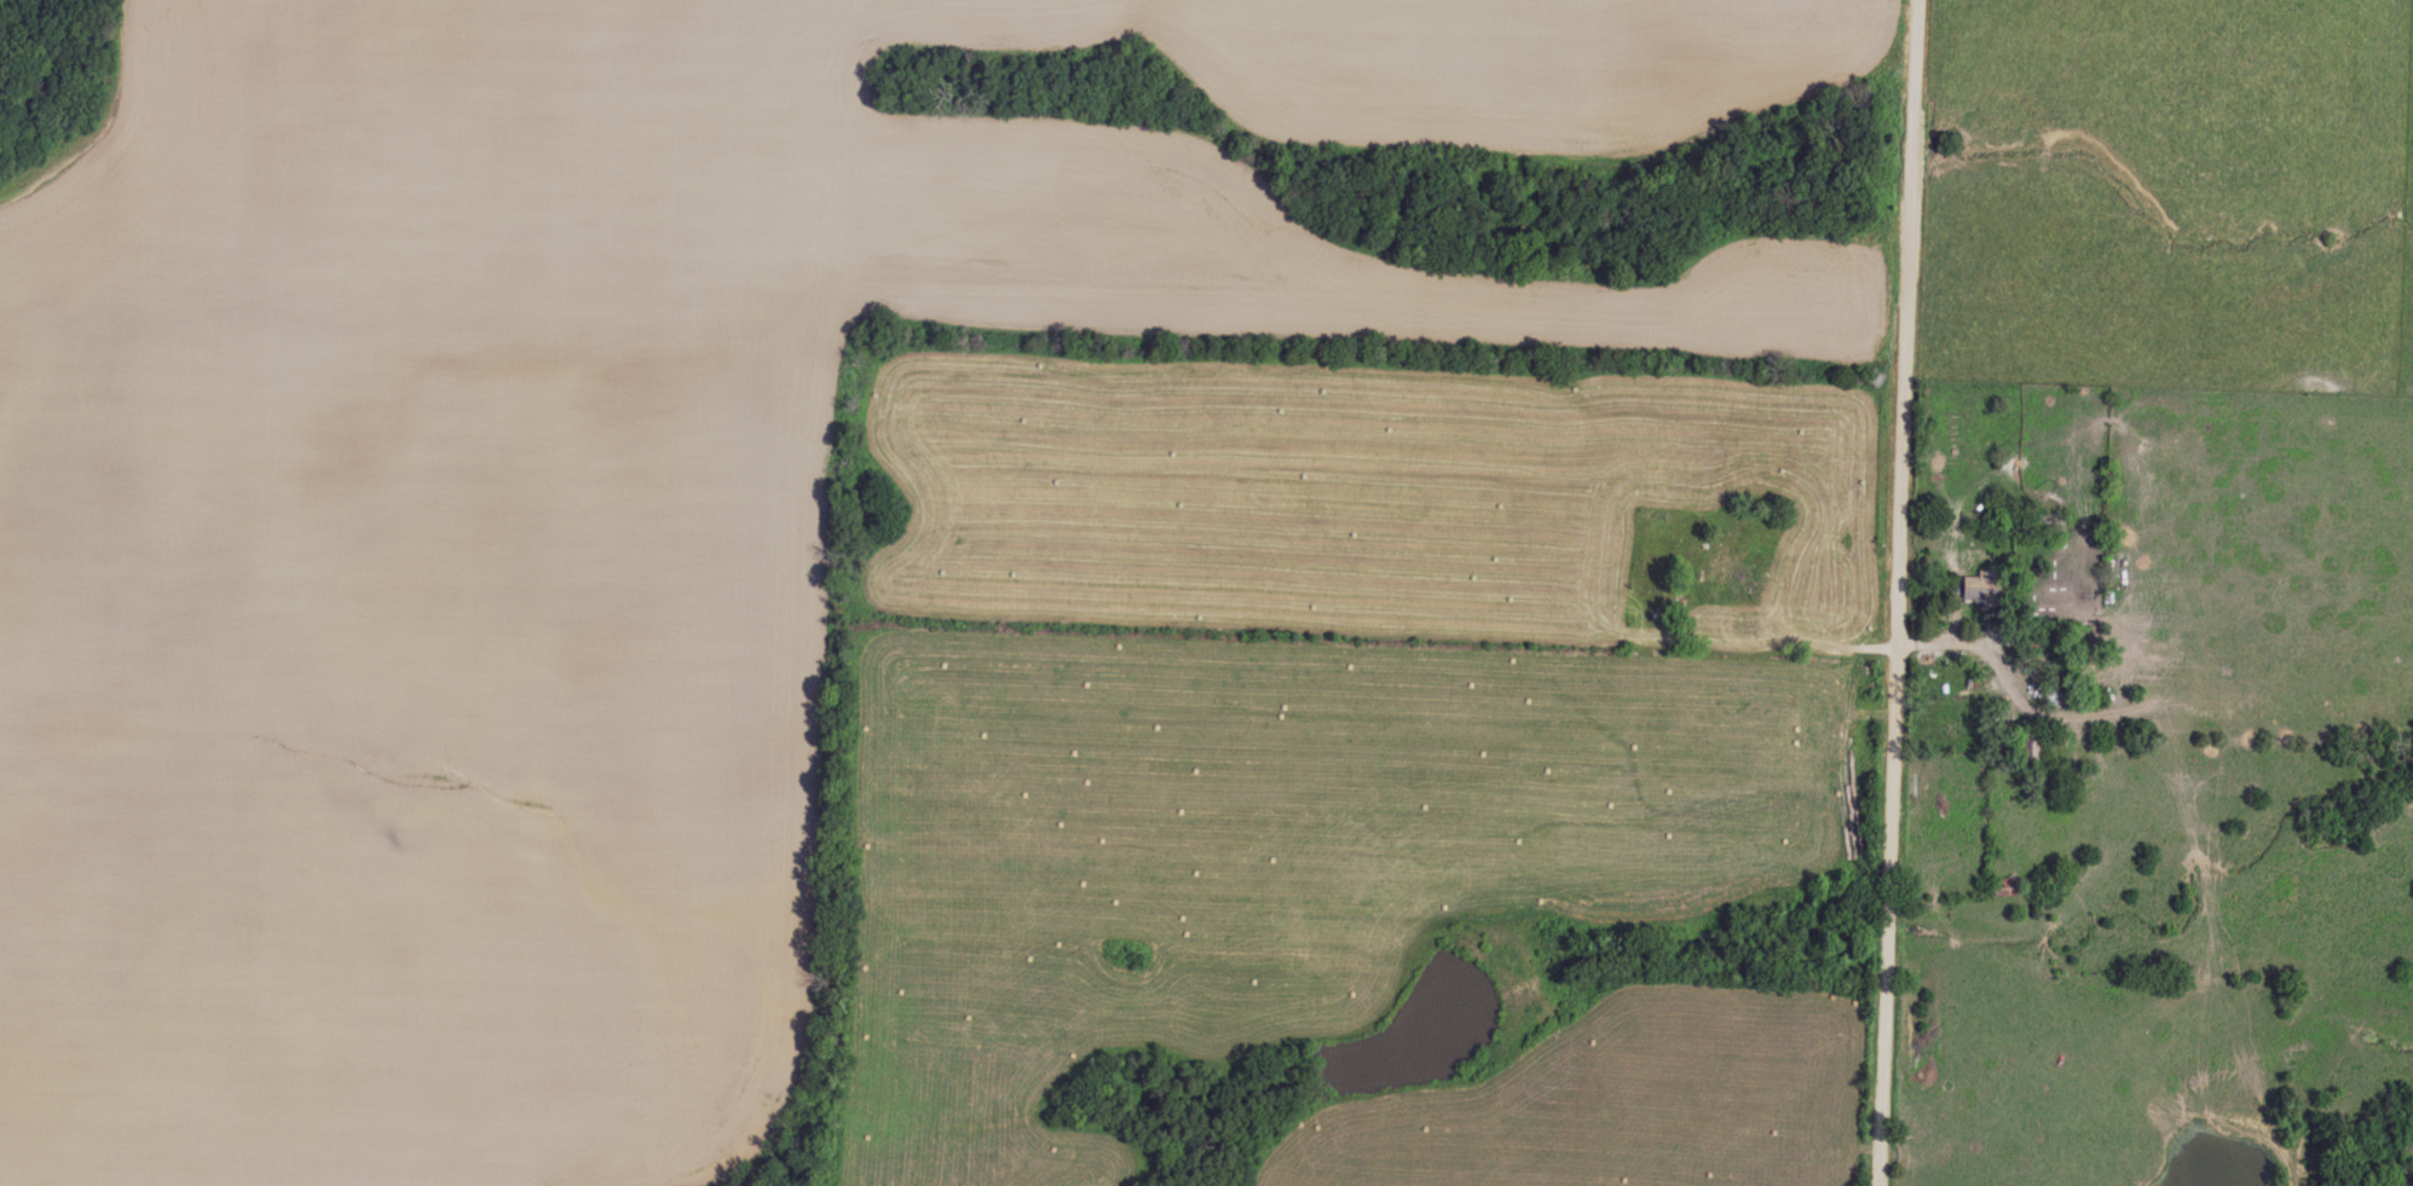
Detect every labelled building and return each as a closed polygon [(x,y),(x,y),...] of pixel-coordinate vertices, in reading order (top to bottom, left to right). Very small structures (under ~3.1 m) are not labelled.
[(1963,595),(1982,594),(1983,601),(1998,601),(1998,566),(1978,566),(1979,572),(1962,572),(1963,595)]
